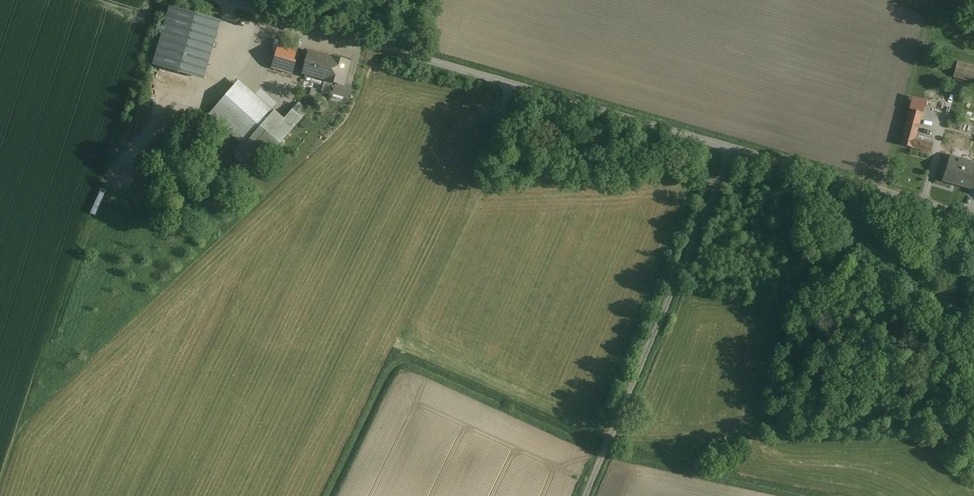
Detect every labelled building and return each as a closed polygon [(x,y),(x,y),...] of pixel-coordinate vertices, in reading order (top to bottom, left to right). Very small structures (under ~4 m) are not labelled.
[(245,45),(223,31),(196,74),(221,90),(204,118),(269,158),(298,110),(288,104),(279,119),(222,83),(245,45)] [(292,48),(271,43),(263,71),(284,77),(292,48)] [(348,63),(309,52),(303,73),(342,85),(348,63)] [(956,61),(952,77),(973,82),(973,66),(956,61)] [(330,93),(331,84),(322,83),(321,92),(330,93)] [(931,106),(943,109),(945,99),(933,96),(931,106)] [(922,104),(911,101),(900,145),(929,153),(931,144),(914,139),(922,104)] [(948,156),(942,180),(972,188),(973,180),(973,164),(948,156)]
